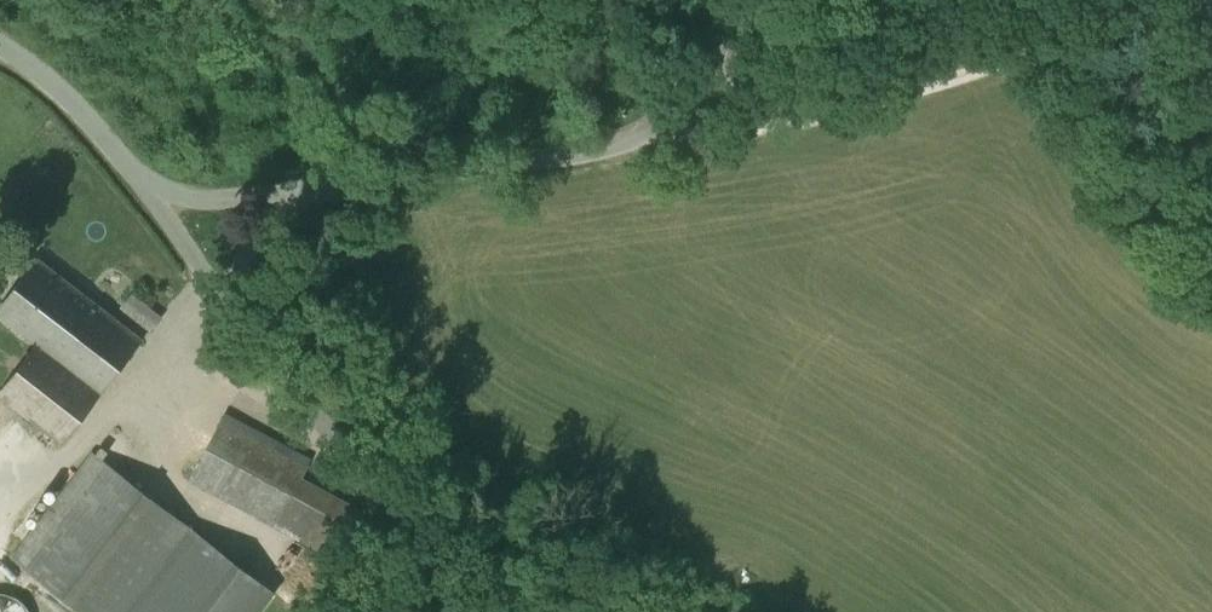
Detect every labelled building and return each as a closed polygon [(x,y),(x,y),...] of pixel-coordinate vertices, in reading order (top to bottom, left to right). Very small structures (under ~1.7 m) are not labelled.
[(0,305),(0,315),(37,344),(0,392),(0,396),(62,444),(142,341),(36,259),(0,305)] [(163,317),(132,292),(120,307),(150,332),(163,317)] [(276,528),(274,530),(332,560),(359,507),(303,478),(311,460),(224,413),(188,482),(276,528)] [(174,514),(92,452),(48,508),(9,558),(81,611),(262,611),(277,593),(270,588),(204,536),(174,514)] [(29,610),(28,608),(26,606),(25,604),(22,601),(21,600),(18,598),(14,596),(10,594),(8,594),(3,592),(1,592),(0,592),(0,611),(30,611),(29,610)]
